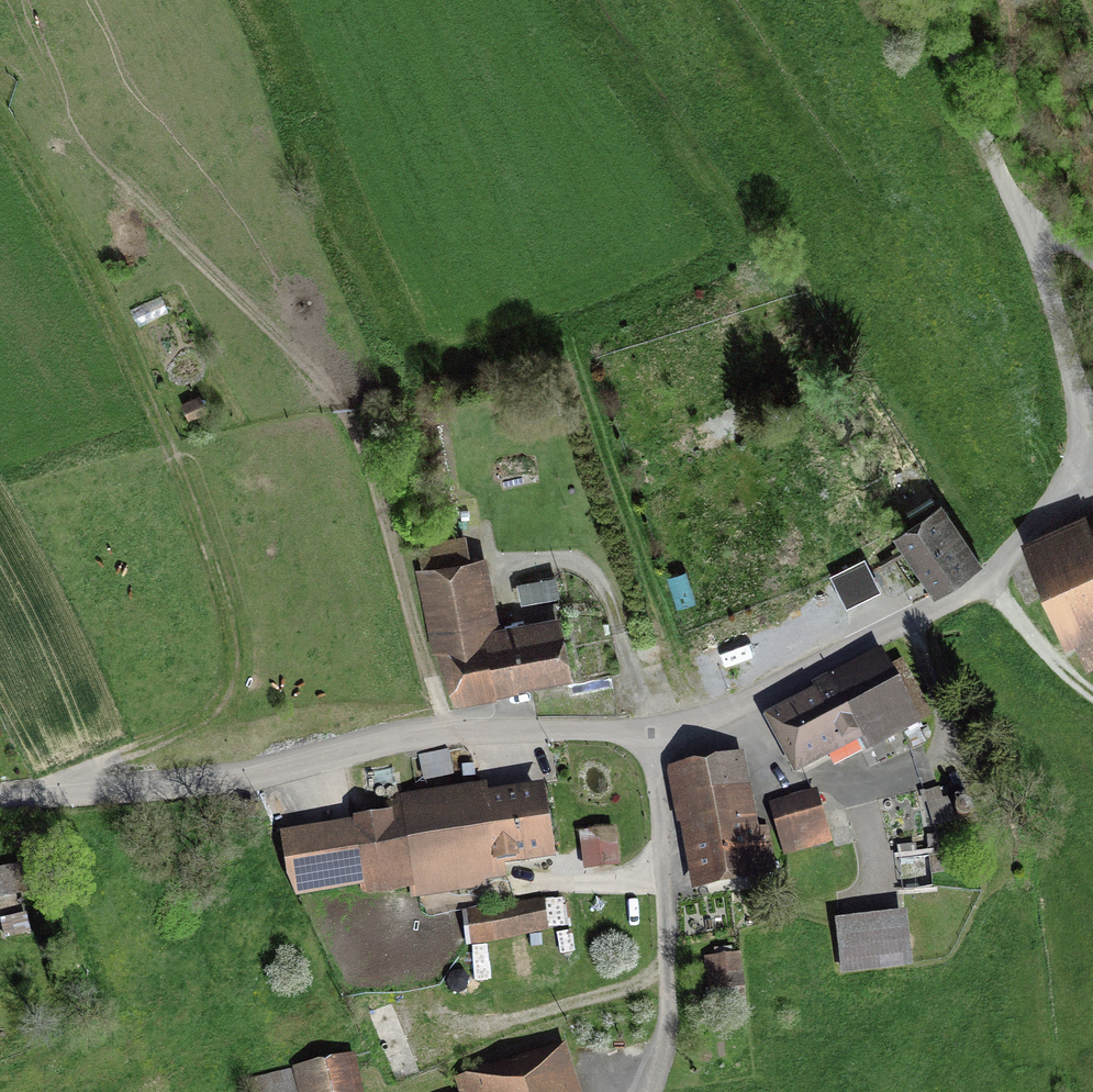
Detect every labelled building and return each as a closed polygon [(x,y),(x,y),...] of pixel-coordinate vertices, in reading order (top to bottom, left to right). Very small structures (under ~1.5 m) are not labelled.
[(935,587),(977,559),(942,506),(899,535),(935,587)] [(1066,646),(1092,634),(1092,531),(1028,559),(1066,646)] [(562,670),(554,626),(481,639),(468,565),(463,566),(458,541),(421,548),(439,647),(446,646),(454,689),(562,670)] [(831,578),(846,609),(879,594),(864,562),(831,578)] [(554,575),(520,581),(523,602),(558,596),(554,575)] [(834,689),(774,719),(796,763),(854,734),(862,751),(913,725),(876,651),(828,677),(834,689)] [(684,770),(703,881),(751,873),(734,779),(747,776),(744,759),(684,770)] [(407,765),(359,772),(362,799),(410,792),(407,765)] [(287,835),(294,887),(361,877),(363,890),(413,883),(414,895),(479,886),(476,861),(547,851),(539,793),(353,819),(354,826),(287,835)] [(813,799),(772,809),(778,835),(820,825),(813,799)] [(253,803),(237,805),(238,818),(254,816),(253,803)] [(614,826),(579,830),(583,865),(618,860),(614,826)] [(898,890),(928,886),(925,857),(894,861),(898,890)] [(23,891),(19,868),(0,872),(0,896),(23,891)] [(557,901),(467,913),(471,940),(561,928),(557,901)] [(901,916),(838,924),(843,967),(906,959),(901,916)] [(625,920),(490,949),(499,992),(634,963),(625,920)] [(708,957),(714,1016),(746,1011),(740,953),(708,957)] [(551,1047),(456,1079),(460,1091),(566,1091),(551,1047)] [(336,1061),(251,1081),(254,1091),(343,1091),(336,1061)]
